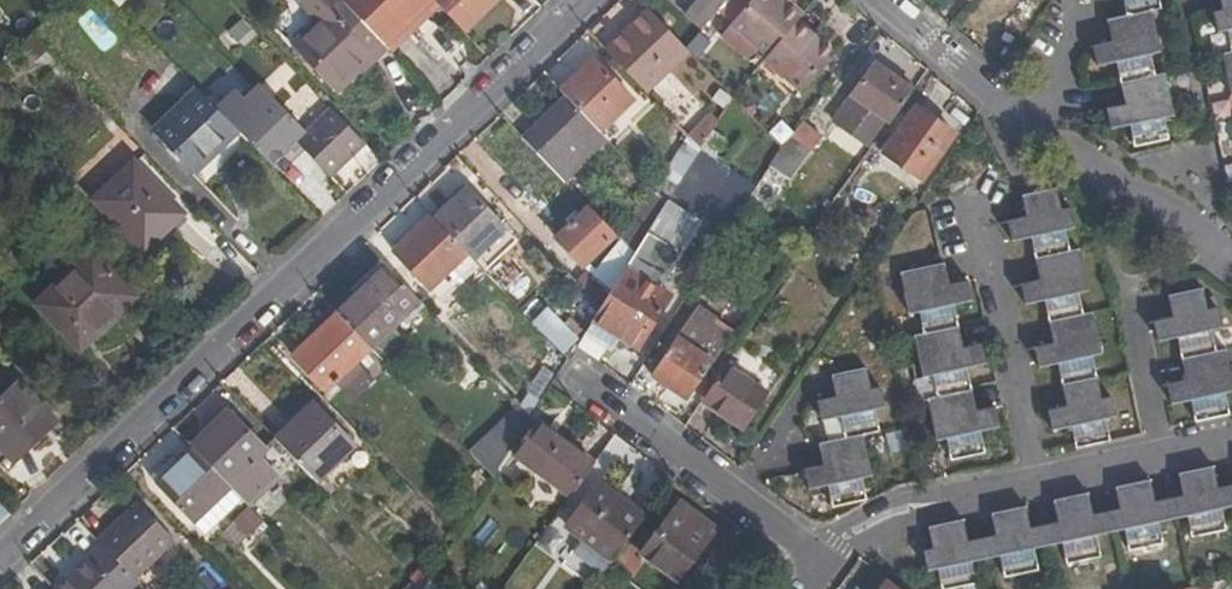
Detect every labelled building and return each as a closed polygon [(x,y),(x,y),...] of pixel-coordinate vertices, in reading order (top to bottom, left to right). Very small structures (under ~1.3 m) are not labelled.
[(382,44),(341,1),(340,0),(301,0),(299,2),(318,23),(295,45),(339,92),(361,72),(358,67),(382,44)] [(387,49),(435,3),(431,0),(342,0),(341,1),(382,44),(387,49)] [(435,3),(463,33),(498,0),(431,0),(435,3)] [(707,24),(727,0),(698,0),(690,9),(707,24)] [(731,26),(768,57),(797,23),(801,19),(779,0),(753,0),(731,26)] [(1126,106),(1108,109),(1112,131),(1129,127),(1135,149),(1169,141),(1164,119),(1174,116),(1165,76),(1155,78),(1150,56),(1161,54),(1152,13),(1162,11),(1160,0),(1124,0),(1128,18),(1108,23),(1112,43),(1094,47),(1099,69),(1117,65),(1121,85),(1126,106)] [(1219,35),(1228,33),(1231,54),(1223,56),(1231,97),(1231,0),(1221,0),(1223,12),(1214,14),(1219,35)] [(649,8),(606,50),(645,91),(688,50),(686,48),(649,8)] [(707,24),(690,9),(686,13),(704,28),(707,24)] [(822,45),(797,23),(768,57),(764,61),(801,92),(828,61),(817,51),(822,45)] [(34,67),(49,53),(31,35),(18,46),(16,48),(34,67)] [(817,51),(828,61),(833,54),(822,45),(817,51)] [(591,61),(560,91),(566,97),(593,126),(599,132),(630,102),(591,61)] [(853,98),(890,125),(914,93),(876,65),(853,98)] [(197,172),(239,132),(199,91),(157,130),(197,172)] [(564,154),(593,126),(566,97),(536,125),(540,130),(527,142),(563,179),(576,167),(564,154)] [(721,119),(769,167),(781,148),(734,98),(721,119)] [(890,125),(853,98),(833,125),(871,153),(890,125)] [(332,177),(366,145),(332,110),(307,134),(273,99),(239,132),(272,166),(298,142),(332,177)] [(686,102),(668,116),(687,137),(700,151),(713,131),(686,102)] [(917,109),(884,155),(921,181),(953,135),(917,109)] [(792,135),(811,151),(822,137),(803,122),(792,135)] [(811,151),(792,135),(781,148),(769,167),(789,180),(811,151)] [(687,137),(654,190),(667,203),(700,151),(687,137)] [(149,224),(172,203),(132,161),(94,197),(139,246),(156,231),(149,224)] [(771,211),(789,180),(769,167),(749,199),(771,211)] [(652,187),(618,241),(633,256),(667,203),(654,190),(652,187)] [(1008,222),(1013,243),(1030,239),(1034,256),(1035,260),(1040,281),(1021,285),(1027,306),(1044,302),(1048,320),(1049,323),(1053,344),(1035,348),(1040,369),(1058,366),(1062,385),(1067,408),(1049,412),(1054,432),(1072,428),(1076,449),(1111,442),(1106,421),(1116,419),(1111,398),(1102,400),(1097,377),(1093,358),(1103,356),(1092,314),(1084,315),(1079,295),(1089,292),(1079,250),(1070,252),(1066,232),(1076,230),(1071,208),(1061,211),(1057,190),(1022,197),(1027,218),(1008,222)] [(465,191),(432,222),(464,255),(469,259),(501,229),(465,191)] [(156,231),(139,246),(147,254),(186,218),(172,203),(149,224),(156,231)] [(582,270),(616,238),(588,209),(555,241),(582,270)] [(428,289),(464,255),(432,222),(428,218),(393,253),(428,289)] [(98,326),(131,294),(91,252),(36,303),(81,351),(97,335),(102,330),(98,326)] [(355,295),(386,267),(379,260),(349,288),(355,295)] [(924,336),(915,338),(924,379),(933,377),(937,398),(929,400),(937,442),(945,440),(950,464),(985,456),(980,433),(999,429),(994,409),(976,413),(971,392),(970,388),(967,370),(985,365),(981,345),(963,348),(958,328),(958,325),(954,306),(972,302),(968,283),(949,286),(944,264),(902,275),(910,316),(919,314),(924,336)] [(368,349),(418,301),(386,267),(355,295),(334,314),(368,349)] [(589,269),(576,282),(588,295),(597,304),(609,292),(589,269)] [(671,297),(625,269),(601,308),(597,314),(623,330),(619,336),(639,348),(671,297)] [(1172,407),(1191,403),(1196,423),(1230,416),(1226,395),(1231,394),(1231,376),(1226,351),(1217,353),(1213,333),(1222,330),(1217,308),(1208,310),(1203,290),(1168,298),(1172,319),(1155,323),(1159,343),(1177,340),(1182,361),(1186,382),(1185,382),(1168,386),(1172,407)] [(102,330),(97,335),(101,340),(139,303),(131,294),(98,326),(102,330)] [(574,312),(589,327),(590,325),(597,314),(601,308),(597,304),(588,295),(574,312)] [(548,309),(531,324),(567,361),(576,346),(580,341),(548,309)] [(325,393),(370,351),(368,349),(334,314),(290,355),(325,393)] [(623,330),(597,314),(590,325),(616,341),(619,336),(623,330)] [(9,328),(0,318),(0,336),(9,328)] [(677,339),(713,363),(723,349),(687,325),(677,339)] [(713,363),(677,339),(653,376),(689,399),(713,363)] [(769,395),(726,367),(703,403),(745,430),(769,395)] [(845,440),(820,446),(823,466),(805,470),(809,491),(828,487),(833,509),(868,501),(863,479),(872,477),(863,436),(880,432),(875,411),(885,409),(880,388),(870,390),(865,369),(832,377),(836,398),(817,402),(822,422),(841,418),(845,440)] [(0,403),(0,447),(15,463),(58,422),(20,384),(0,403)] [(492,474),(531,415),(508,400),(470,459),(492,474)] [(313,406),(277,441),(318,483),(354,448),(313,406)] [(231,415),(215,430),(194,450),(231,488),(242,500),(247,505),(276,479),(258,459),(266,451),(231,415)] [(513,454),(532,469),(556,438),(536,423),(513,454)] [(194,450),(215,430),(210,424),(189,445),(194,450)] [(532,469),(571,497),(594,466),(556,438),(532,469)] [(195,523),(231,488),(194,450),(158,485),(195,523)] [(1218,488),(1214,468),(1180,475),(1184,496),(1177,497),(1155,502),(1151,481),(1117,489),(1121,510),(1113,511),(1093,515),(1089,495),(1054,502),(1058,523),(1050,525),(1030,528),(1026,508),(992,515),(996,536),(988,538),(969,541),(964,522),(930,529),(934,549),(925,552),(928,571),(938,569),(943,588),(957,588),(978,584),(973,562),(992,558),(1001,556),(1006,578),(1040,571),(1034,549),(1054,544),(1062,543),(1068,565),(1103,557),(1098,536),(1117,532),(1126,530),(1130,551),(1165,544),(1159,523),(1181,518),(1189,516),(1194,538),(1228,530),(1223,509),(1231,507),(1231,485),(1218,488)] [(566,527),(612,562),(644,519),(599,484),(566,527)] [(195,523),(206,535),(242,500),(231,488),(195,523)] [(138,502),(100,541),(102,544),(134,578),(175,540),(138,502)] [(251,536),(264,522),(247,505),(234,519),(251,536)] [(679,505),(642,554),(677,579),(706,542),(691,530),(699,519),(679,505)] [(137,582),(134,578),(102,544),(55,588),(130,588),(137,582)] [(630,545),(613,567),(630,580),(642,564),(631,557),(637,550),(630,545)] [(451,585),(433,572),(423,588),(449,588),(451,585)]
